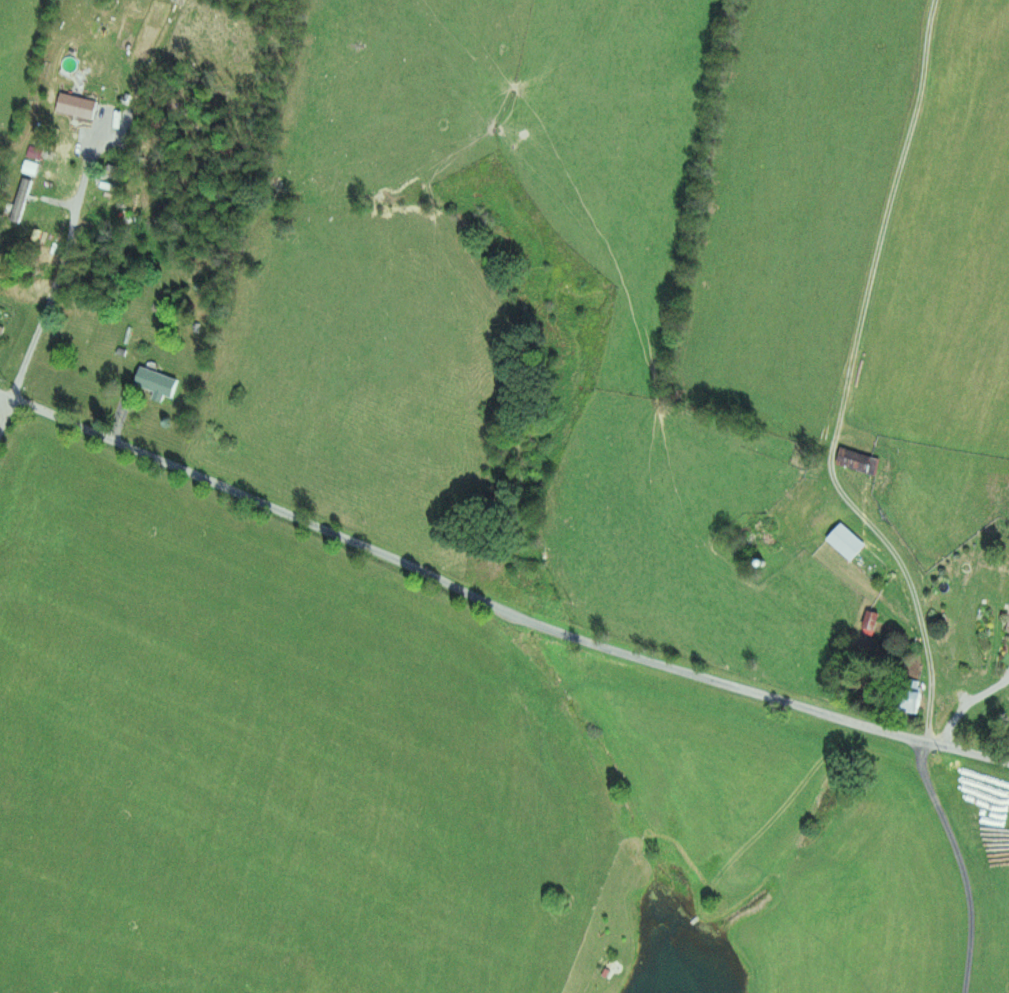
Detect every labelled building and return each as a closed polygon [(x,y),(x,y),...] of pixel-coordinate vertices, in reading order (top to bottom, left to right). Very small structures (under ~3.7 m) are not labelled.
[(98,102),(61,94),(57,112),(94,120),(98,102)] [(33,181),(23,178),(11,222),(21,225),(33,181)] [(156,392),(153,400),(162,403),(164,396),(172,399),(178,380),(141,367),(135,385),(156,392)] [(836,465),(874,477),(879,459),(841,448),(836,465)] [(851,562),(866,545),(842,523),(827,539),(851,562)] [(917,716),(923,693),(901,687),(894,710),(917,716)]
